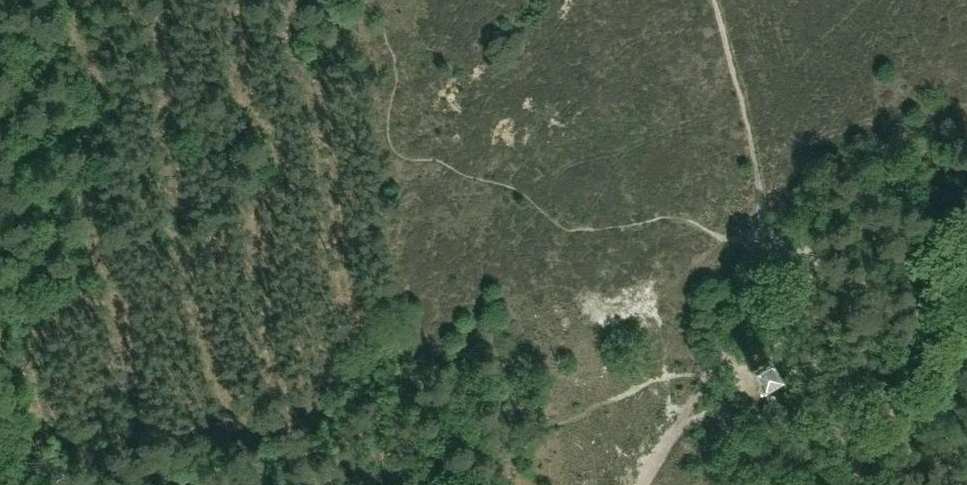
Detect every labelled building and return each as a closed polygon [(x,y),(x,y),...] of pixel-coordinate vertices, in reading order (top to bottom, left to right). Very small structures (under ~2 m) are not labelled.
[(771,361),(749,373),(760,395),(782,383),(771,361)]
